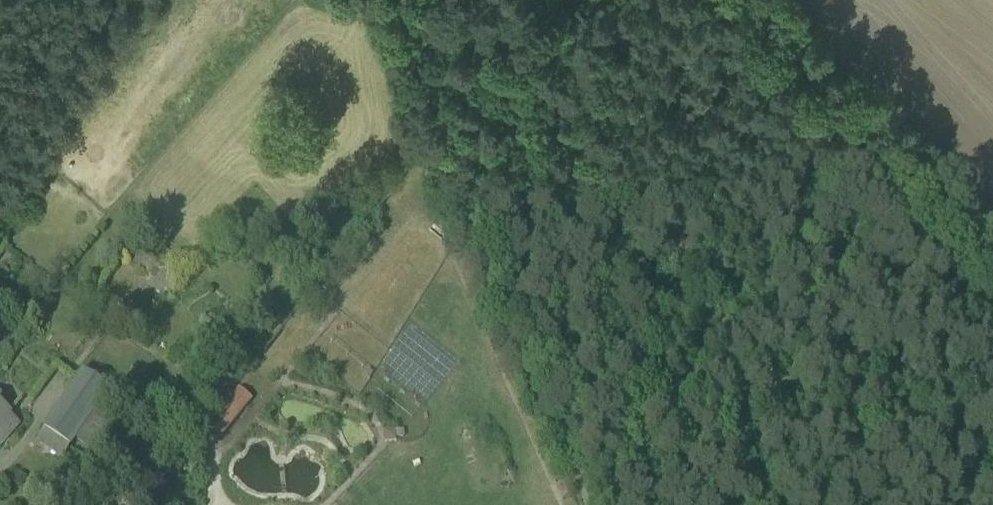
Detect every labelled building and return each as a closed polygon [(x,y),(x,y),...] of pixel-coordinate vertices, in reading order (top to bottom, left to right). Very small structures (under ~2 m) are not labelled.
[(76,441),(90,451),(123,402),(110,393),(110,392),(83,373),(44,430),(71,449),(76,441)] [(10,415),(0,406),(0,447),(19,424),(9,416),(10,415)] [(394,430),(383,431),(385,443),(396,441),(394,430)] [(128,491),(117,504),(146,504),(128,491)]
